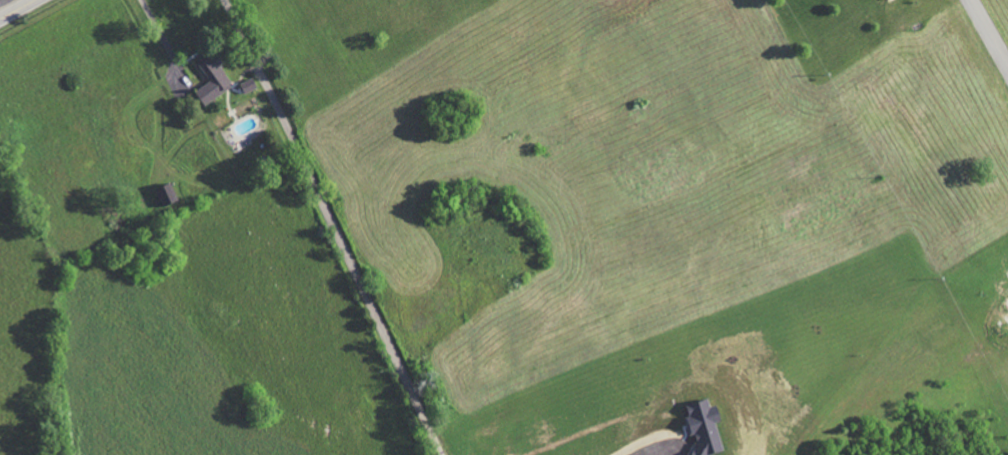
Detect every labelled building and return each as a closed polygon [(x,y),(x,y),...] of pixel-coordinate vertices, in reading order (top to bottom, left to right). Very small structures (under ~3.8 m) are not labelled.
[(204,105),(234,86),(213,52),(198,62),(210,81),(195,91),(204,105)] [(155,189),(162,207),(178,201),(170,183),(155,189)] [(704,454),(723,450),(716,421),(720,420),(716,405),(710,407),(707,398),(683,404),(691,433),(696,453),(689,454),(704,454)]
